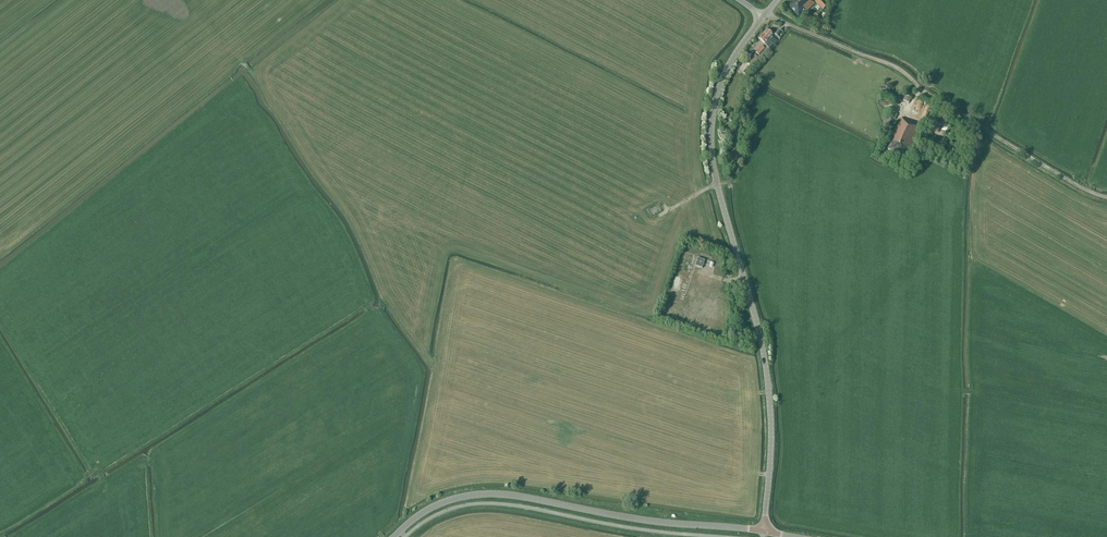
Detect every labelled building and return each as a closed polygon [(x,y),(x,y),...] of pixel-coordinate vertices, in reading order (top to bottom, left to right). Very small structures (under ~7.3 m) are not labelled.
[(805,12),(815,3),(812,0),(793,0),(787,6),(799,18),(805,12)] [(823,10),(828,5),(823,0),(817,0),(815,2),(823,10)] [(771,36),(773,34),(767,29),(762,34),(769,39),(769,40),(773,44),(774,44),(776,41),(771,36)] [(767,52),(769,49),(773,44),(769,40),(769,39),(762,34),(758,38),(765,44),(762,48),(761,46),(755,53),(753,56),(747,62),(752,67),(760,58),(763,55),(762,54),(765,50),(767,52)] [(939,117),(934,127),(942,130),(946,120),(939,117)] [(888,149),(906,158),(920,126),(906,120),(906,121),(901,118),(892,138),(890,142),(891,142),(888,149)] [(651,215),(663,210),(660,203),(648,207),(651,215)] [(705,260),(698,258),(695,266),(702,269),(705,260)]
